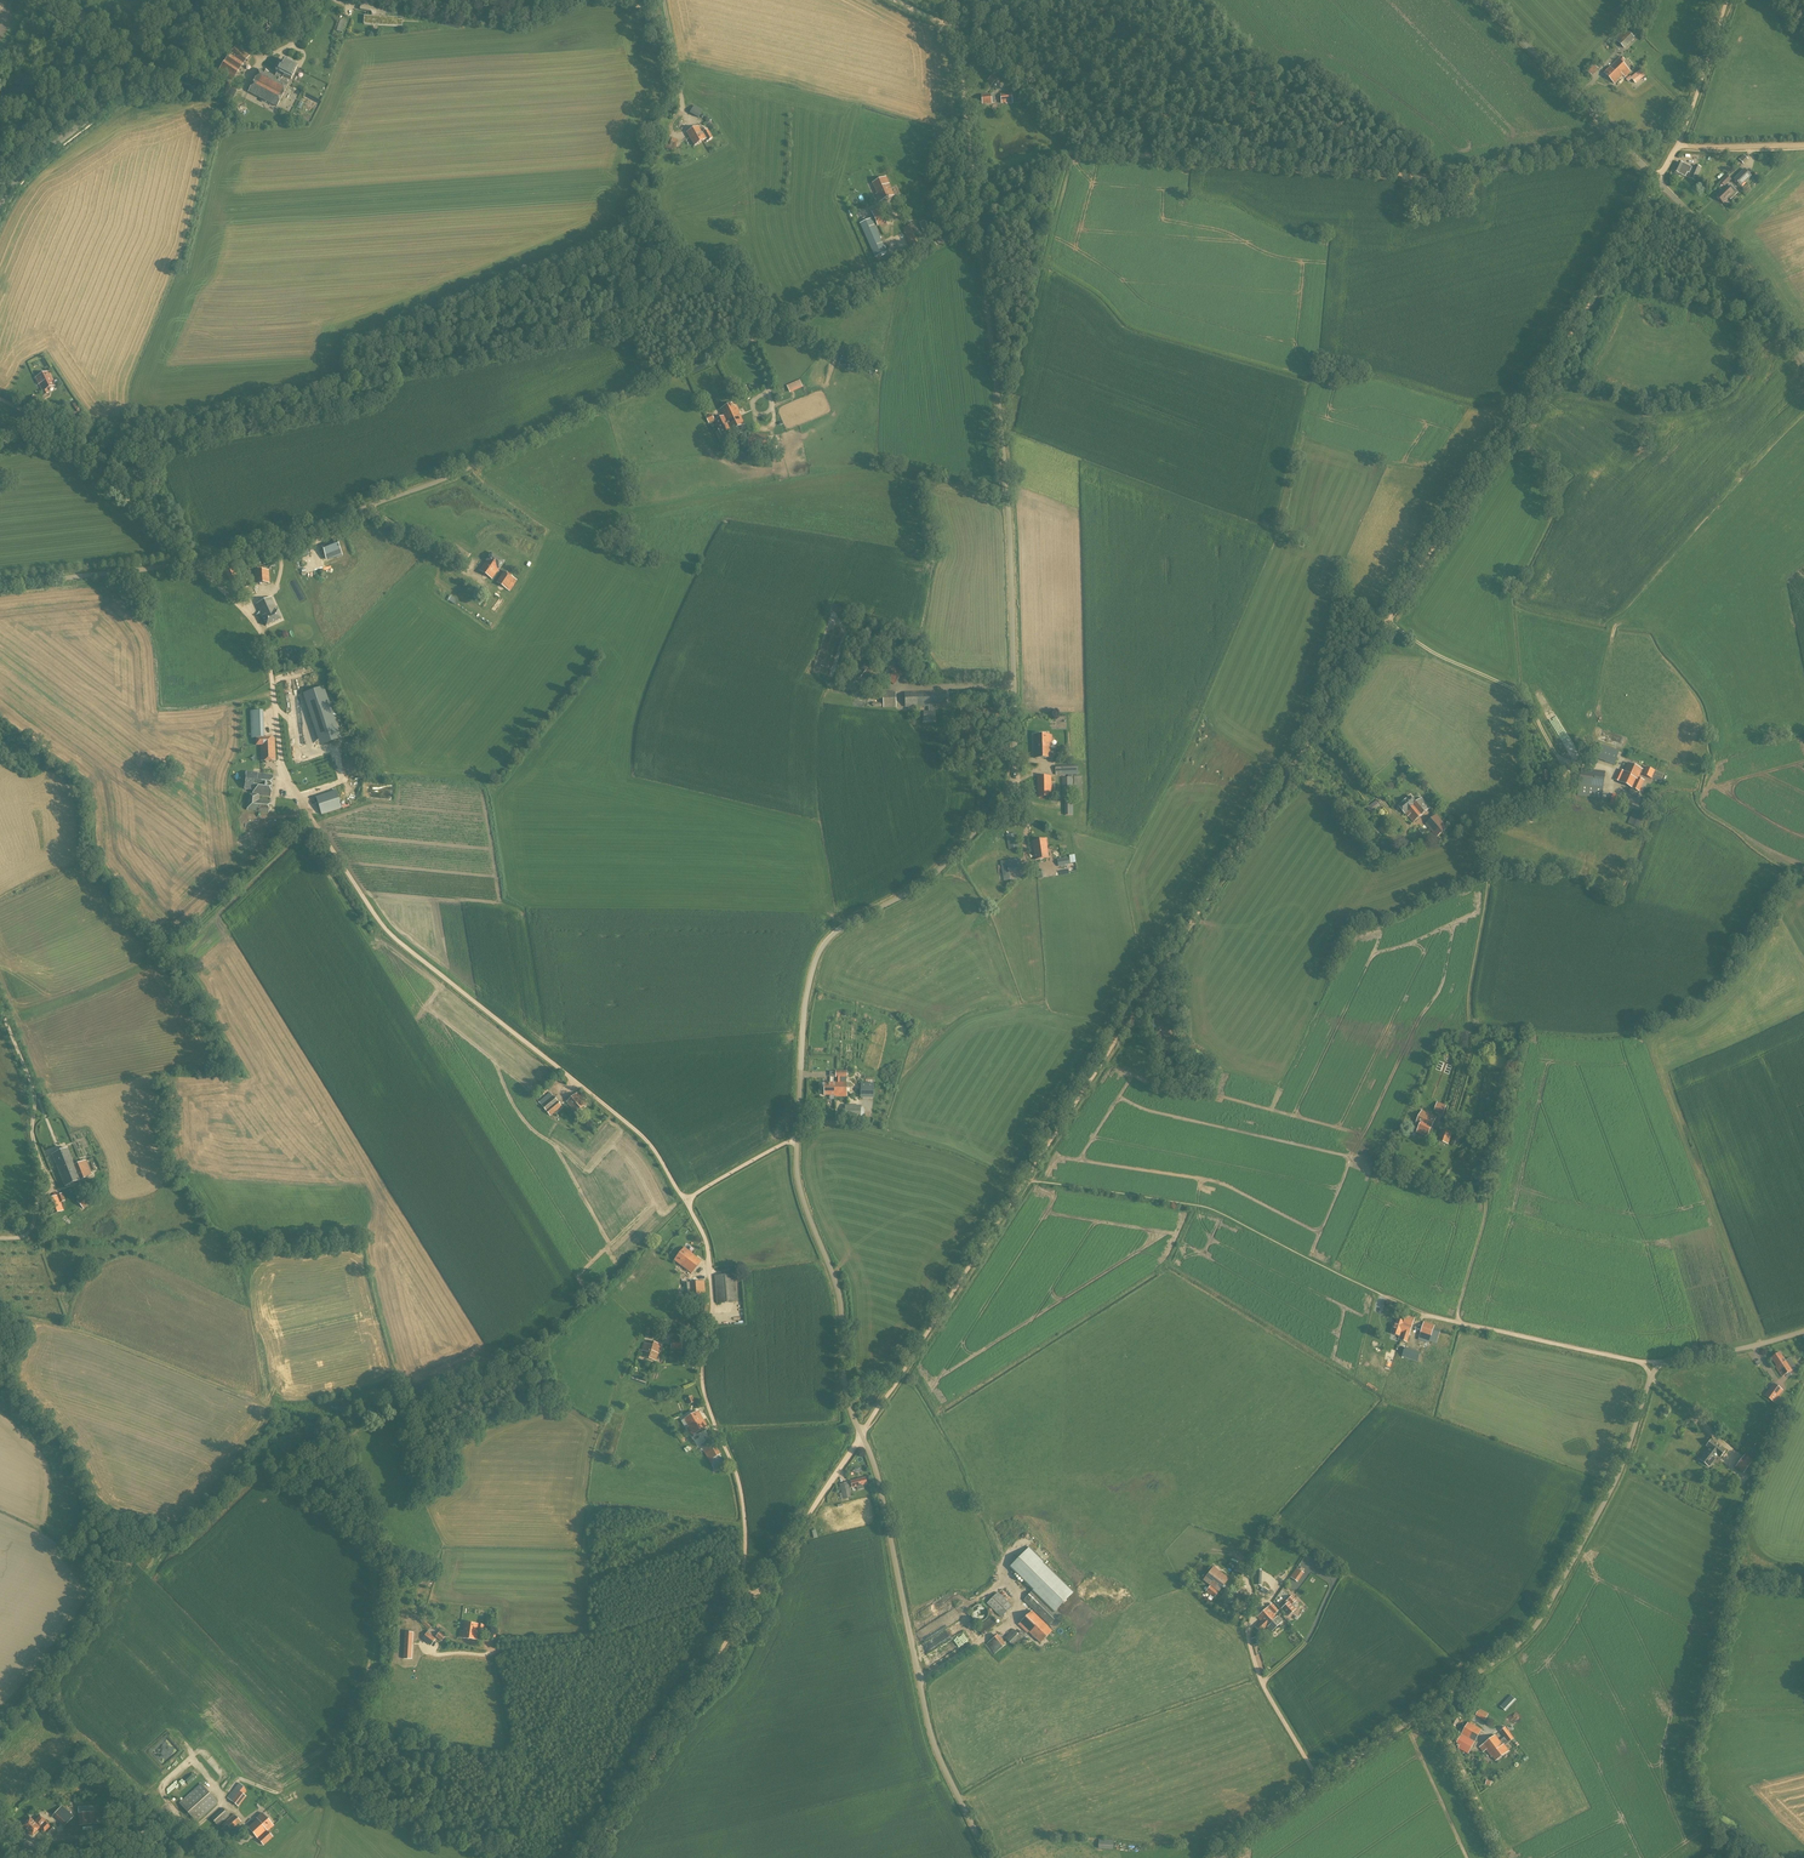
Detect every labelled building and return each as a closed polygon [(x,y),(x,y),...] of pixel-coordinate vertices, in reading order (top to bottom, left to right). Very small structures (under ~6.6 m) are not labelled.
[(347,21),(341,19),(336,31),(342,33),(347,21)] [(1633,23),(1630,26),(1631,28),(1628,32),(1625,30),(1615,40),(1624,49),(1638,34),(1634,30),(1637,27),(1633,23)] [(219,70),(233,80),(250,55),(236,46),(219,70)] [(1625,77),(1631,72),(1622,63),(1625,60),(1621,56),(1604,73),(1614,83),(1623,75),(1625,77)] [(294,74),(293,74),(297,67),(283,60),(280,65),(279,65),(275,72),(277,73),(275,77),(260,69),(248,92),(277,107),(288,84),(281,80),(283,76),(291,80),(294,74)] [(1588,72),(1592,76),(1599,69),(1594,65),(1588,72)] [(1630,77),(1626,80),(1628,82),(1632,79),(1636,84),(1644,77),(1640,71),(1631,78),(1630,77)] [(1011,93),(1000,94),(1001,104),(1006,103),(1006,104),(1012,104),(1011,93)] [(991,95),(982,96),(983,105),(992,104),(995,103),(995,94),(991,95)] [(694,106),(690,113),(698,118),(703,110),(694,106)] [(702,133),(698,126),(687,133),(695,146),(707,139),(708,141),(713,138),(708,130),(702,133)] [(668,137),(665,146),(669,147),(669,149),(672,150),(672,149),(673,149),(674,149),(675,149),(678,140),(668,137)] [(1739,159),(1744,164),(1748,160),(1743,155),(1739,159)] [(1682,175),(1685,177),(1687,172),(1689,173),(1692,168),(1686,165),(1679,162),(1674,172),(1682,175)] [(1695,165),(1689,178),(1695,181),(1701,168),(1695,165)] [(1734,179),(1741,186),(1751,176),(1745,169),(1734,179)] [(1720,182),(1724,187),(1732,180),(1727,175),(1720,182)] [(873,183),(877,194),(876,195),(879,202),(894,195),(886,177),(873,183)] [(1728,187),(1717,197),(1723,202),(1725,200),(1725,201),(1728,198),(1730,201),(1738,193),(1736,190),(1730,185),(1728,187)] [(882,208),(873,211),(879,223),(887,220),(882,208)] [(871,218),(860,224),(875,257),(887,252),(871,218)] [(927,220),(920,223),(923,232),(930,229),(927,220)] [(911,226),(903,229),(904,232),(909,245),(917,242),(911,226)] [(849,363),(851,359),(842,355),(840,359),(849,363)] [(49,372),(35,378),(38,385),(39,385),(42,392),(44,395),(49,393),(47,389),(55,386),(49,372)] [(800,380),(787,386),(790,393),(803,387),(800,380)] [(29,403),(37,408),(42,400),(34,395),(29,403)] [(724,416),(717,420),(724,435),(745,425),(734,403),(721,410),(724,416)] [(706,417),(709,423),(715,420),(712,414),(706,417)] [(775,434),(768,433),(768,436),(750,434),(749,446),(767,447),(767,438),(775,439),(775,434)] [(337,544),(323,550),(326,557),(325,557),(328,563),(333,561),(332,560),(333,560),(338,558),(341,557),(339,553),(340,552),(337,544)] [(492,553),(486,561),(487,561),(480,571),(492,579),(499,569),(499,570),(504,562),(492,553)] [(273,555),(262,559),(264,565),(275,561),(273,555)] [(224,569),(230,583),(238,579),(232,566),(224,569)] [(283,584),(283,576),(280,576),(280,566),(270,566),(271,583),(271,587),(277,587),(276,584),(283,584)] [(254,571),(255,584),(270,583),(269,569),(265,569),(265,567),(257,567),(257,570),(254,571)] [(497,582),(508,589),(515,578),(504,571),(497,582)] [(239,591),(243,599),(254,593),(250,586),(239,591)] [(271,598),(256,604),(262,617),(266,626),(281,620),(277,610),(276,611),(271,598)] [(503,602),(499,599),(491,609),(495,612),(503,602)] [(883,675),(894,685),(905,674),(894,663),(892,665),(888,662),(881,670),(885,673),(883,675)] [(881,682),(867,669),(859,679),(873,691),(881,682)] [(324,687),(305,695),(311,711),(331,704),(324,687)] [(896,692),(883,692),(883,708),(896,708),(896,692)] [(905,707),(928,707),(928,706),(934,706),(934,705),(946,704),(946,693),(933,694),(933,692),(904,693),(905,707)] [(928,706),(928,707),(929,712),(924,712),(924,721),(934,721),(934,712),(934,706),(928,706)] [(271,738),(264,738),(263,711),(250,712),(251,738),(255,738),(255,746),(260,746),(261,761),(275,761),(274,738),(271,738)] [(1050,748),(1049,735),(1034,735),(1035,759),(1050,758),(1055,758),(1055,748),(1050,748)] [(1595,759),(1615,765),(1620,751),(1600,745),(1595,759)] [(1615,780),(1633,788),(1636,782),(1638,778),(1642,770),(1628,763),(1624,772),(1620,770),(1615,780)] [(1077,775),(1077,765),(1055,766),(1055,775),(1077,775)] [(1652,778),(1661,781),(1663,774),(1655,771),(1646,767),(1643,775),(1651,779),(1652,778)] [(1581,768),(1577,795),(1602,799),(1605,772),(1581,768)] [(249,794),(247,810),(268,812),(270,801),(259,800),(259,796),(270,797),(273,776),(257,774),(257,773),(247,772),(245,789),(253,790),(252,794),(249,794)] [(1051,776),(1037,776),(1037,797),(1051,797),(1051,776)] [(1072,778),(1062,778),(1062,796),(1073,796),(1072,778)] [(1636,782),(1633,788),(1639,791),(1644,781),(1638,778),(1636,782)] [(335,790),(315,797),(321,815),(341,808),(335,790)] [(1610,804),(1619,807),(1622,797),(1613,794),(1610,804)] [(1430,809),(1421,798),(1416,803),(1410,797),(1398,806),(1407,817),(1409,816),(1414,822),(1430,809)] [(1073,800),(1065,800),(1065,816),(1073,815),(1073,800)] [(1367,808),(1370,813),(1381,805),(1377,800),(1367,808)] [(1628,824),(1639,829),(1645,813),(1638,810),(1638,812),(1633,810),(1628,824)] [(1425,824),(1437,837),(1448,828),(1436,815),(1425,824)] [(1373,828),(1370,832),(1378,839),(1381,835),(1373,828)] [(1049,858),(1046,840),(1032,842),(1035,860),(1049,858)] [(1020,858),(1000,861),(1004,881),(1011,880),(1010,873),(1017,872),(1017,871),(1022,871),(1020,858)] [(1065,865),(1068,864),(1067,858),(1057,860),(1058,867),(1065,866),(1065,865)] [(1171,1042),(1171,1036),(1160,1035),(1161,1044),(1164,1044),(1164,1042),(1171,1042)] [(840,1082),(840,1077),(837,1077),(837,1082),(834,1082),(834,1083),(834,1095),(834,1096),(847,1096),(847,1082),(840,1082)] [(824,1095),(834,1095),(834,1083),(824,1083),(824,1095)] [(874,1083),(861,1083),(861,1098),(874,1098),(874,1083)] [(539,1102),(550,1116),(562,1106),(550,1092),(539,1102)] [(578,1093),(567,1102),(576,1113),(587,1104),(578,1093)] [(1446,1113),(1448,1104),(1438,1102),(1436,1111),(1446,1113)] [(861,1108),(861,1105),(845,1105),(845,1118),(864,1118),(864,1108),(861,1108)] [(1420,1125),(1417,1132),(1427,1136),(1436,1118),(1422,1111),(1416,1123),(1420,1125)] [(1442,1128),(1438,1140),(1449,1144),(1453,1132),(1442,1128)] [(1451,1144),(1456,1146),(1460,1136),(1454,1134),(1451,1144)] [(92,1175),(86,1160),(74,1165),(67,1149),(52,1155),(65,1186),(92,1175)] [(65,1200),(62,1193),(44,1200),(50,1216),(64,1210),(61,1202),(65,1200)] [(77,1201),(84,1209),(91,1202),(91,1201),(89,1198),(87,1200),(83,1196),(77,1201)] [(680,1276),(684,1280),(688,1276),(689,1277),(701,1261),(691,1253),(691,1252),(684,1247),(674,1260),(685,1269),(680,1276)] [(735,1274),(714,1275),(717,1303),(737,1301),(735,1274)] [(703,1293),(705,1293),(704,1281),(684,1283),(684,1284),(680,1284),(681,1295),(685,1295),(690,1294),(691,1299),(703,1298),(703,1293)] [(1402,1337),(1401,1340),(1407,1342),(1415,1318),(1406,1316),(1404,1321),(1403,1324),(1405,1324),(1404,1328),(1404,1329),(1404,1330),(1402,1337)] [(1403,1333),(1402,1337),(1404,1330),(1404,1329),(1404,1328),(1405,1324),(1403,1324),(1404,1321),(1397,1319),(1392,1334),(1400,1336),(1401,1332),(1403,1333)] [(1424,1322),(1418,1340),(1429,1343),(1429,1342),(1436,1344),(1440,1331),(1433,1329),(1435,1325),(1424,1322)] [(682,1340),(672,1339),(671,1349),(681,1350),(682,1340)] [(647,1344),(645,1343),(642,1350),(645,1351),(643,1356),(656,1361),(658,1353),(660,1345),(648,1340),(647,1344)] [(1405,1348),(1402,1357),(1418,1362),(1421,1353),(1405,1348)] [(1776,1366),(1775,1367),(1782,1377),(1796,1368),(1789,1358),(1785,1361),(1780,1352),(1771,1358),(1776,1366)] [(1395,1355),(1390,1353),(1385,1369),(1390,1370),(1395,1355)] [(694,1382),(685,1386),(687,1391),(696,1388),(694,1382)] [(1774,1402),(1783,1390),(1774,1383),(1765,1395),(1774,1402)] [(686,1398),(689,1404),(695,1402),(692,1396),(686,1398)] [(687,1427),(692,1435),(707,1427),(698,1411),(689,1416),(684,1419),(689,1426),(687,1427)] [(700,1445),(714,1468),(724,1462),(720,1455),(721,1454),(712,1438),(700,1445)] [(1709,1448),(1700,1460),(1709,1467),(1718,1455),(1720,1457),(1725,1450),(1711,1440),(1707,1446),(1709,1448)] [(1754,1460),(1746,1454),(1735,1467),(1743,1473),(1745,1472),(1750,1475),(1755,1468),(1750,1464),(1754,1460)] [(865,1478),(851,1481),(852,1487),(867,1484),(865,1478)] [(852,1497),(848,1482),(839,1484),(842,1493),(843,1499),(852,1497)] [(1245,1567),(1238,1564),(1235,1570),(1242,1573),(1245,1567)] [(1213,1567),(1203,1580),(1207,1583),(1210,1586),(1206,1592),(1214,1598),(1228,1579),(1221,1573),(1213,1567)] [(1304,1573),(1297,1568),(1291,1577),(1297,1582),(1304,1573)] [(1238,1587),(1236,1590),(1248,1597),(1250,1594),(1238,1587)] [(1060,1615),(1034,1589),(1023,1600),(1049,1626),(1060,1615)] [(1245,1602),(1248,1597),(1236,1590),(1233,1595),(1245,1602)] [(1012,1607),(998,1592),(984,1605),(989,1610),(991,1607),(1001,1618),(1012,1607)] [(1233,1595),(1230,1600),(1243,1607),(1246,1602),(1239,1598),(1233,1595)] [(1285,1602),(1286,1604),(1281,1609),(1288,1616),(1295,1609),(1291,1605),(1296,1600),(1292,1595),(1285,1602)] [(1257,1617),(1261,1621),(1255,1627),(1260,1633),(1267,1626),(1271,1632),(1282,1622),(1279,1619),(1278,1620),(1274,1615),(1278,1611),(1271,1604),(1257,1617)] [(974,1607),(973,1608),(973,1609),(972,1609),(972,1610),(972,1611),(971,1612),(971,1613),(971,1614),(971,1615),(972,1616),(972,1617),(973,1618),(974,1619),(975,1620),(976,1621),(977,1621),(978,1622),(979,1622),(980,1622),(981,1622),(982,1621),(983,1621),(984,1621),(984,1620),(985,1620),(986,1619),(986,1618),(987,1618),(987,1617),(987,1616),(988,1616),(988,1615),(988,1614),(988,1613),(988,1612),(988,1611),(987,1610),(987,1609),(986,1609),(986,1608),(986,1607),(985,1607),(984,1607),(984,1606),(983,1606),(982,1605),(981,1605),(980,1605),(979,1605),(978,1605),(976,1606),(975,1606),(975,1607),(974,1607)] [(1036,1639),(1040,1643),(1052,1631),(1048,1627),(1032,1611),(1018,1624),(1027,1633),(1028,1632),(1036,1639)] [(997,1624),(991,1616),(991,1617),(990,1616),(987,1618),(988,1619),(977,1628),(982,1635),(997,1624)] [(422,1624),(429,1630),(433,1624),(426,1619),(422,1624)] [(478,1625),(478,1624),(465,1622),(463,1638),(476,1640),(477,1632),(481,1633),(481,1630),(483,1630),(484,1625),(478,1625)] [(1018,1634),(1013,1629),(1005,1638),(1014,1647),(1026,1634),(1022,1630),(1018,1634)] [(436,1637),(441,1641),(446,1636),(440,1631),(436,1637)] [(408,1659),(410,1636),(411,1633),(403,1632),(400,1658),(408,1659)] [(987,1644),(993,1652),(994,1654),(1006,1645),(998,1635),(987,1644)] [(1260,1644),(1259,1637),(1251,1639),(1253,1645),(1260,1644)] [(1511,1696),(1500,1707),(1505,1711),(1516,1700),(1511,1696)] [(1476,1715),(1485,1720),(1489,1714),(1480,1708),(1476,1715)] [(1461,1718),(1455,1715),(1450,1724),(1456,1727),(1461,1718)] [(1458,1749),(1468,1754),(1482,1730),(1468,1722),(1456,1743),(1460,1745),(1458,1749)] [(1479,1747),(1483,1752),(1486,1750),(1491,1757),(1492,1756),(1495,1761),(1508,1751),(1504,1746),(1514,1739),(1505,1727),(1500,1731),(1505,1737),(1500,1741),(1495,1735),(1479,1747)] [(246,1792),(244,1787),(239,1783),(227,1797),(238,1807),(246,1796),(244,1795),(246,1792)] [(178,1803),(195,1823),(218,1803),(201,1784),(178,1803)] [(74,1816),(62,1805),(53,1815),(64,1826),(74,1816)] [(78,1806),(79,1825),(100,1824),(99,1805),(78,1806)] [(211,1819),(218,1827),(229,1816),(222,1808),(211,1819)] [(221,1830),(225,1834),(228,1832),(229,1833),(241,1822),(234,1813),(221,1824),(222,1825),(219,1827),(221,1829),(221,1830)] [(268,1831),(273,1826),(262,1813),(256,1818),(257,1819),(248,1828),(263,1845),(273,1837),(268,1831)] [(21,1826),(32,1836),(40,1828),(49,1837),(55,1830),(39,1816),(34,1822),(30,1818),(21,1826)] [(1098,1839),(1098,1847),(1113,1848),(1113,1840),(1098,1839)]
